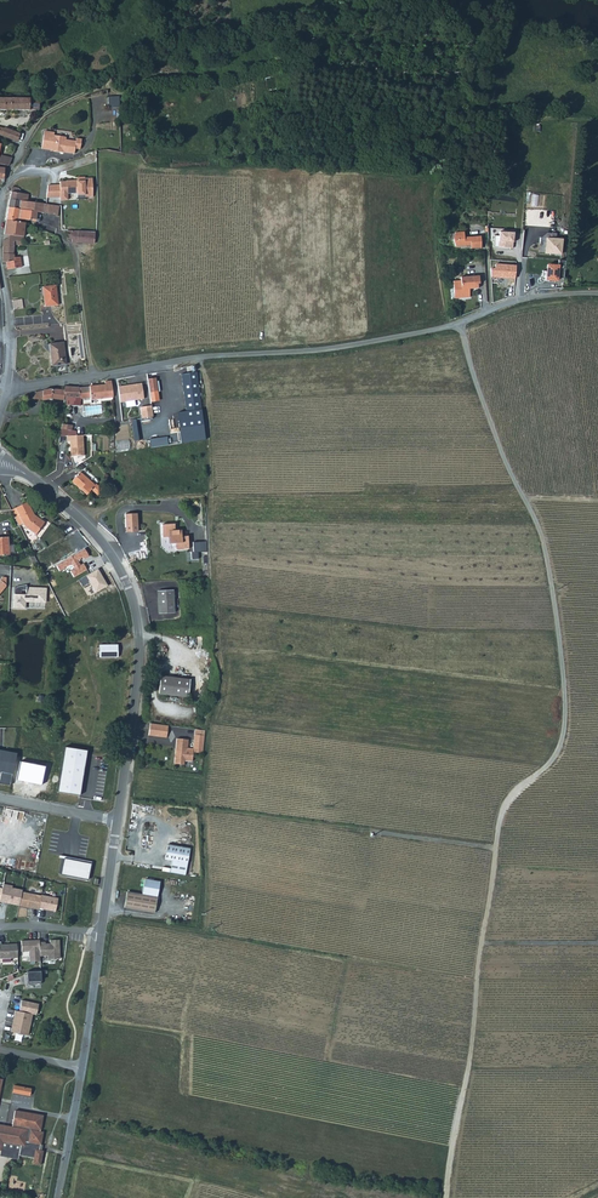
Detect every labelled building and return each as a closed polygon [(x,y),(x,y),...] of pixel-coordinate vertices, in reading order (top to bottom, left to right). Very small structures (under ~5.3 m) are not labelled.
[(0,99),(0,110),(29,111),(29,110),(39,110),(39,100),(29,100),(29,99),(0,99)] [(20,134),(4,128),(4,129),(0,127),(0,135),(11,139),(17,141),(20,134)] [(54,138),(54,135),(47,134),(47,139),(43,138),(42,152),(54,153),(55,154),(61,154),(62,154),(64,154),(75,155),(75,150),(80,151),(82,141),(76,140),(76,143),(66,142),(66,139),(54,138)] [(0,154),(0,164),(8,166),(12,158),(0,154)] [(60,185),(48,186),(46,198),(60,198),(68,197),(68,194),(78,193),(85,193),(85,196),(86,196),(93,196),(92,178),(85,179),(84,179),(84,181),(77,181),(77,180),(66,181),(66,182),(60,182),(60,185)] [(9,199),(27,202),(27,194),(18,192),(11,191),(11,190),(9,199)] [(85,193),(78,193),(78,203),(86,203),(86,196),(85,196),(85,193)] [(37,212),(43,213),(44,204),(27,202),(9,199),(6,220),(20,222),(20,219),(30,220),(30,219),(36,219),(37,212)] [(44,204),(43,213),(57,215),(58,206),(44,204)] [(14,241),(23,241),(25,222),(20,222),(6,220),(3,240),(14,241)] [(95,232),(68,230),(67,238),(72,239),(72,242),(94,244),(95,232)] [(453,239),(455,246),(464,246),(464,245),(470,244),(470,245),(470,248),(480,248),(480,237),(463,237),(463,232),(454,232),(453,239)] [(14,254),(13,254),(14,241),(3,240),(2,249),(2,262),(6,262),(7,269),(21,267),(20,257),(14,257),(14,254)] [(456,292),(456,298),(470,297),(469,288),(478,287),(477,282),(479,281),(479,275),(460,276),(461,280),(453,280),(454,292),(456,292)] [(56,286),(42,288),(45,307),(58,306),(56,286)] [(14,309),(15,309),(23,309),(22,299),(13,300),(14,309)] [(52,366),(66,365),(64,343),(49,345),(52,366)] [(185,403),(186,412),(202,409),(196,372),(181,374),(185,403)] [(157,389),(155,376),(147,377),(149,391),(157,389)] [(91,398),(90,398),(90,400),(113,397),(111,381),(105,381),(105,384),(90,387),(91,398)] [(140,382),(116,386),(119,402),(143,398),(140,382)] [(74,399),(75,388),(64,387),(64,391),(64,398),(74,399)] [(91,398),(90,387),(79,388),(81,398),(81,399),(90,398),(91,398)] [(42,400),(51,398),(64,400),(64,398),(64,391),(51,390),(35,392),(34,395),(31,395),(31,399),(42,399),(42,400)] [(80,407),(81,399),(81,398),(74,399),(64,398),(64,400),(63,402),(65,403),(65,405),(72,406),(72,413),(81,413),(80,407)] [(167,406),(168,414),(186,412),(185,403),(167,406)] [(150,405),(138,407),(140,418),(152,416),(150,405)] [(113,423),(113,436),(131,436),(131,423),(113,423)] [(83,456),(82,435),(67,436),(67,441),(69,441),(70,449),(71,449),(71,456),(83,456)] [(97,485),(82,473),(74,483),(83,491),(84,490),(90,494),(97,485)] [(30,530),(36,535),(45,522),(34,514),(28,501),(15,507),(25,526),(25,527),(23,530),(28,533),(30,530)] [(21,531),(23,530),(25,527),(25,526),(15,507),(11,509),(21,531)] [(128,514),(129,532),(141,531),(140,513),(128,514)] [(175,523),(162,524),(162,537),(169,536),(169,543),(176,542),(176,549),(189,548),(188,535),(182,535),(181,529),(175,529),(175,523)] [(0,537),(0,556),(8,555),(7,537),(0,537)] [(201,541),(192,541),(192,549),(200,549),(201,541)] [(70,607),(91,597),(77,570),(57,580),(70,607)] [(14,589),(13,609),(24,610),(24,603),(44,604),(45,590),(25,589),(25,596),(20,596),(20,589),(14,589)] [(174,590),(158,590),(159,613),(175,613),(174,590)] [(97,657),(117,657),(117,644),(97,644),(97,657)] [(189,679),(159,675),(156,693),(186,697),(189,679)] [(168,726),(150,723),(149,735),(167,738),(168,726)] [(188,739),(177,738),(174,764),(184,765),(184,761),(192,761),(193,752),(203,753),(204,735),(194,735),(193,749),(187,748),(188,739)] [(167,845),(165,860),(188,864),(190,848),(167,845)] [(93,861),(61,855),(60,857),(66,859),(64,873),(89,878),(93,861)] [(144,880),(142,895),(157,897),(160,882),(144,880)] [(0,900),(0,902),(5,903),(5,902),(7,902),(8,903),(19,906),(22,892),(22,890),(3,886),(2,890),(0,900)] [(22,892),(19,906),(27,907),(27,906),(33,908),(38,909),(39,908),(41,896),(22,892)] [(127,893),(124,909),(155,914),(157,897),(142,895),(127,893)] [(58,898),(41,895),(41,896),(39,908),(55,911),(58,898)] [(39,942),(39,940),(33,940),(33,942),(28,942),(28,940),(22,941),(22,952),(29,951),(30,962),(40,961),(40,956),(39,942)] [(60,958),(59,940),(50,940),(50,943),(47,943),(47,945),(45,945),(45,944),(45,942),(39,942),(40,956),(48,956),(48,959),(60,958)] [(0,942),(0,958),(17,958),(17,944),(8,944),(8,946),(1,946),(1,944),(1,941),(0,942)] [(41,971),(27,971),(27,984),(41,984),(41,971)] [(39,1004),(22,1000),(19,1011),(33,1014),(36,1015),(39,1004)] [(19,1011),(15,1010),(14,1016),(16,1017),(12,1032),(28,1035),(33,1014),(19,1011)] [(42,1115),(14,1110),(12,1127),(0,1124),(0,1150),(1,1151),(2,1141),(21,1145),(19,1155),(34,1158),(33,1163),(40,1164),(43,1150),(41,1150),(39,1150),(40,1144),(42,1132),(40,1131),(42,1115)] [(1,1151),(0,1154),(0,1156),(18,1159),(19,1155),(21,1145),(2,1141),(1,1151)]
